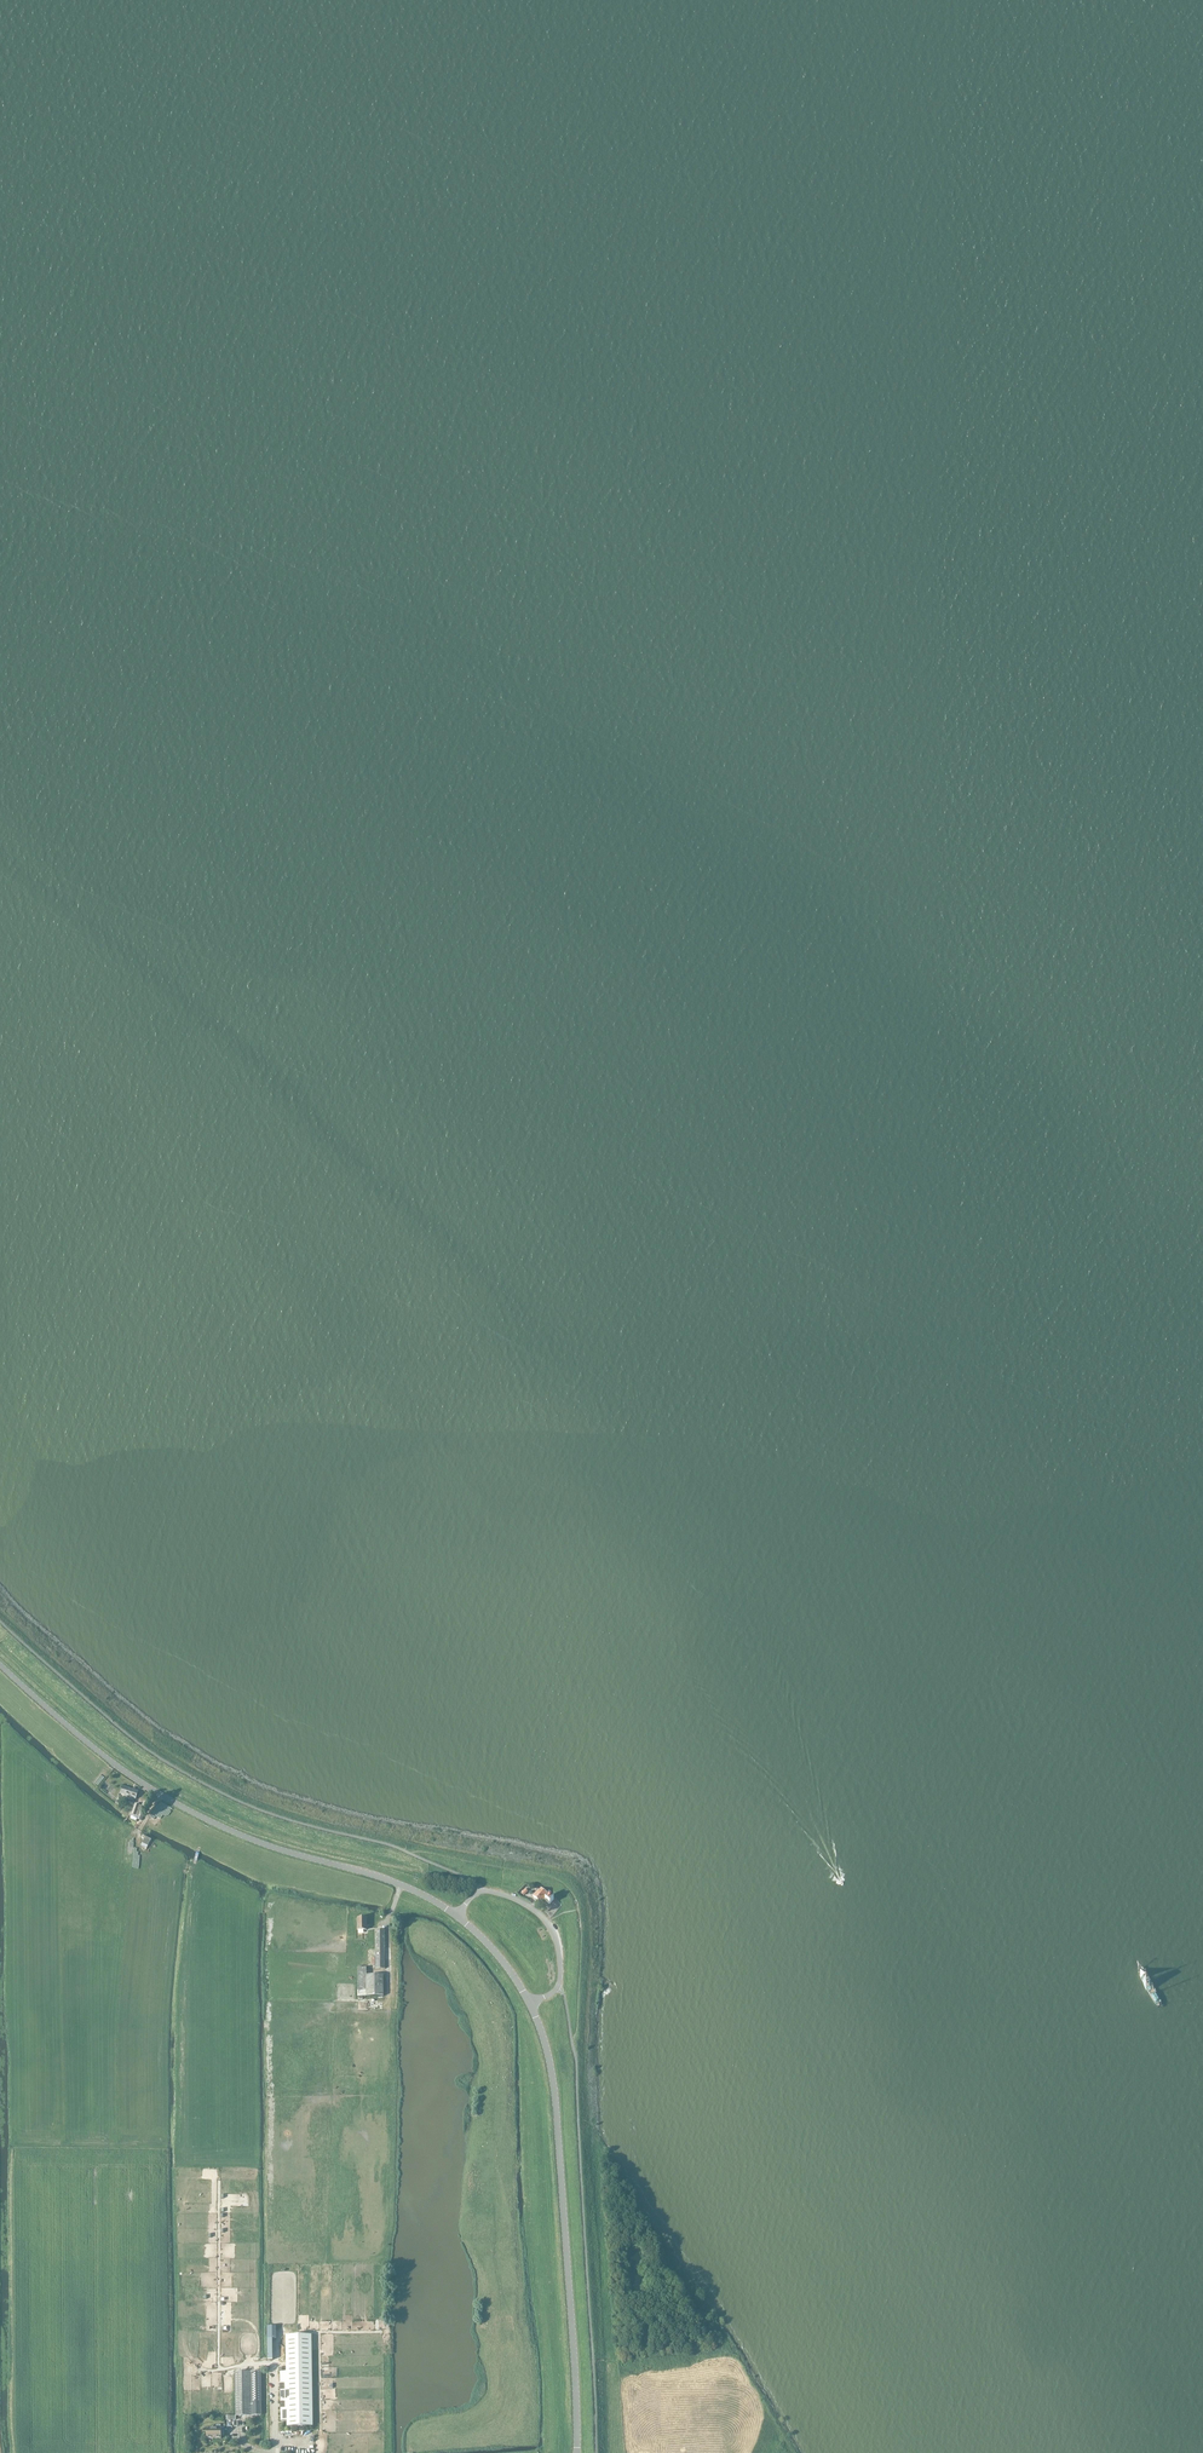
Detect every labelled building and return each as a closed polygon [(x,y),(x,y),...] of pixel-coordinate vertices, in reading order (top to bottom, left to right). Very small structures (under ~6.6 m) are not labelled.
[(136,1799),(138,1792),(123,1786),(120,1794),(136,1799)] [(142,1806),(135,1804),(131,1814),(132,1815),(130,1818),(136,1820),(138,1816),(138,1817),(137,1819),(141,1820),(147,1803),(143,1801),(142,1806)] [(140,1847),(147,1850),(151,1841),(144,1839),(140,1847)] [(544,1899),(543,1898),(547,1894),(541,1889),(537,1893),(536,1892),(533,1896),(536,1899),(535,1901),(539,1904),(540,1903),(541,1903),(544,1899)] [(545,1900),(549,1904),(553,1900),(552,1898),(553,1897),(551,1896),(550,1897),(549,1895),(545,1900)] [(366,1930),(366,1918),(357,1918),(357,1930),(366,1930)] [(375,1930),(375,1951),(375,1969),(385,1969),(385,1930),(375,1930)] [(358,1968),(358,1996),(366,1996),(384,1996),(384,1976),(366,1976),(366,1968),(358,1968)] [(286,2372),(280,2372),(281,2420),(287,2420),(287,2426),(312,2426),(311,2335),(285,2335),(286,2372)] [(250,2372),(235,2372),(235,2416),(250,2416),(261,2415),(260,2371),(250,2372)] [(206,2428),(206,2439),(221,2439),(221,2428),(221,2425),(216,2425),(216,2428),(206,2428)]
